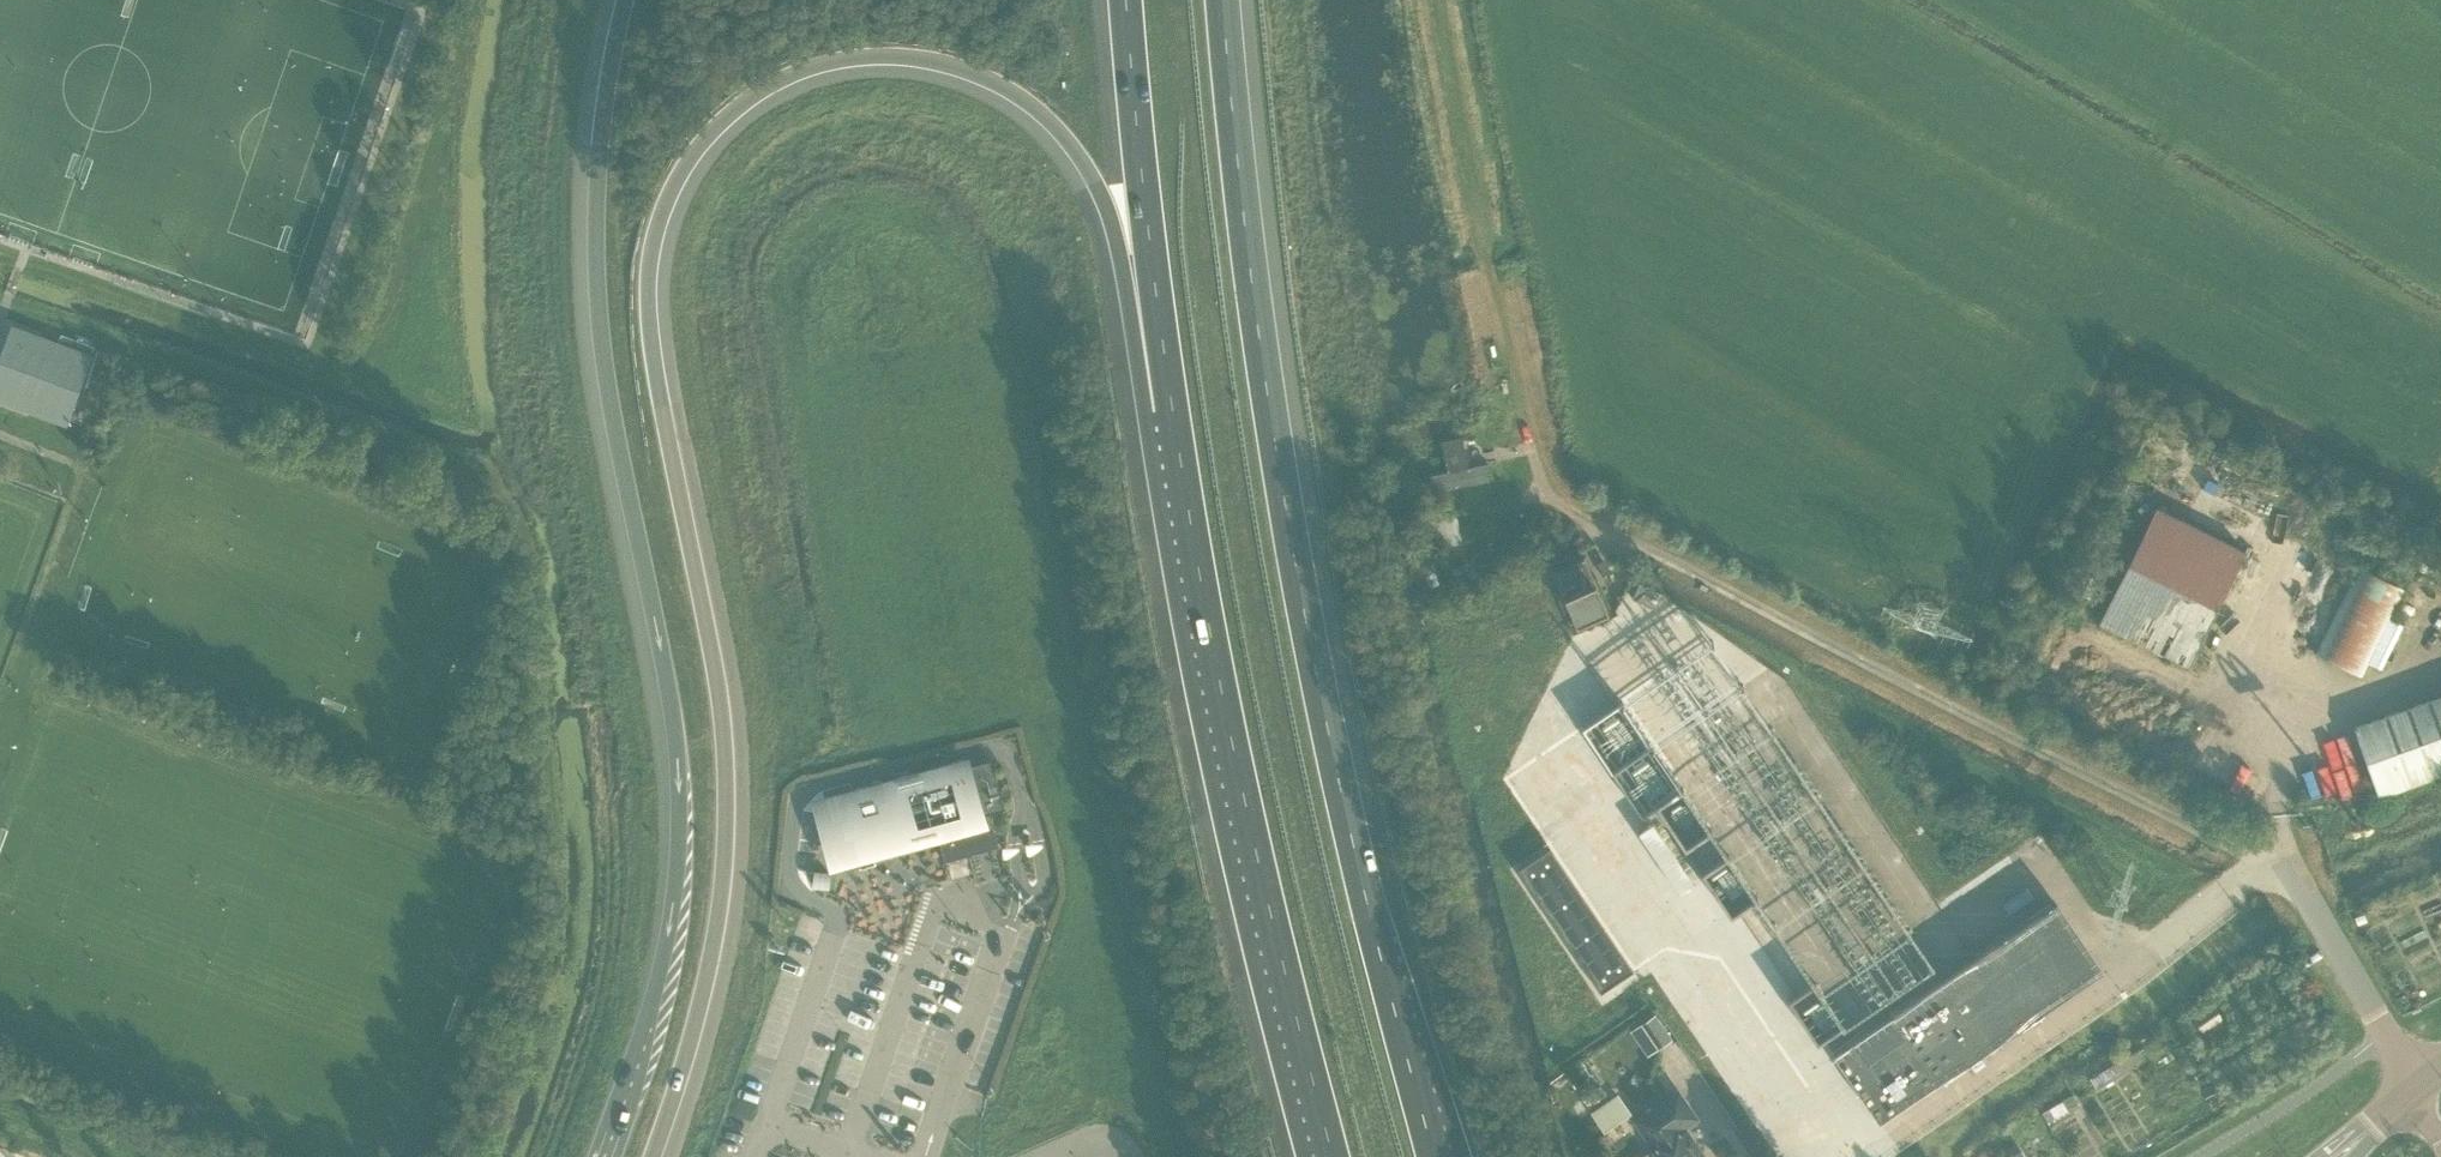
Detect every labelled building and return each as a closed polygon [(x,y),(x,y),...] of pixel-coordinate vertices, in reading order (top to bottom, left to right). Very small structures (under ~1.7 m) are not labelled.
[(12,325),(0,358),(0,400),(67,425),(93,355),(12,325)] [(1462,436),(1442,440),(1448,472),(1430,476),(1433,491),(1494,479),(1491,464),(1469,468),(1462,436)] [(1444,511),(1440,495),(1414,500),(1424,550),(1462,542),(1455,508),(1444,511)] [(2187,666),(2244,551),(2157,508),(2100,622),(2187,666)] [(1453,579),(1446,557),(1424,564),(1430,586),(1453,579)] [(1577,621),(1606,609),(1584,558),(1555,570),(1577,621)] [(2362,678),(2406,590),(2358,567),(2315,654),(2362,678)] [(1662,594),(1639,583),(1632,598),(1655,609),(1662,594)] [(2354,727),(2377,797),(2440,774),(2440,695),(2354,727)] [(1683,787),(1653,745),(1612,773),(1643,817),(1656,807),(1655,806),(1683,787)] [(894,786),(826,805),(828,813),(841,859),(844,870),(873,862),(870,851),(937,832),(945,861),(998,846),(989,813),(1004,809),(991,759),(965,766),(964,762),(953,765),(955,769),(915,780),(914,776),(893,782),(894,786)] [(1685,850),(1713,831),(1683,787),(1655,806),(1656,807),(1685,850)] [(1550,849),(1518,870),(1601,992),(1632,971),(1550,849)] [(1731,918),(1759,899),(1729,855),(1701,874),(1731,918)] [(2103,972),(2081,939),(2057,904),(2000,943),(1999,942),(1891,1015),(1892,1017),(1835,1055),(1858,1090),(1881,1122),(2043,1012),(2103,972)] [(1673,1040),(1656,1014),(1631,1031),(1648,1056),(1673,1040)] [(1643,1156),(1705,1156),(1685,1128),(1683,1130),(1682,1128),(1696,1118),(1679,1092),(1636,1121),(1655,1149),(1643,1156)]
